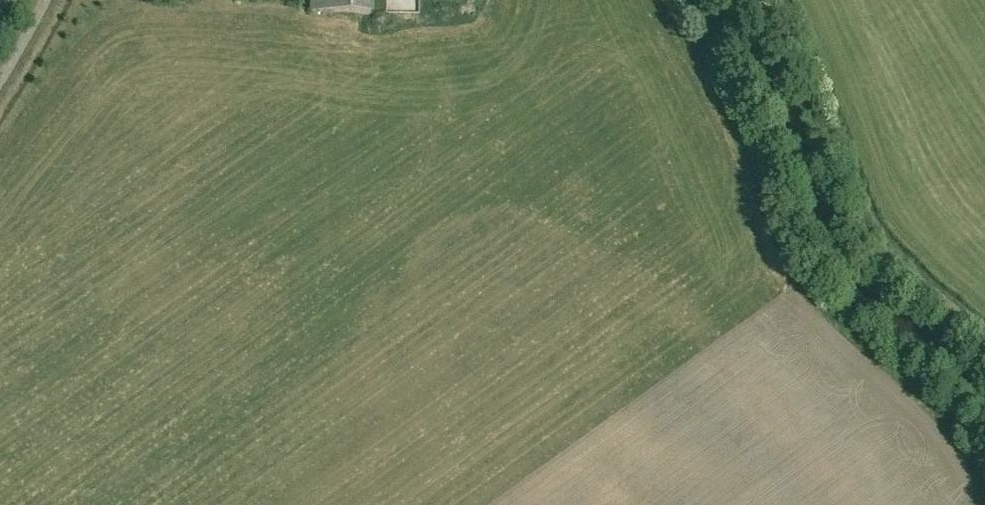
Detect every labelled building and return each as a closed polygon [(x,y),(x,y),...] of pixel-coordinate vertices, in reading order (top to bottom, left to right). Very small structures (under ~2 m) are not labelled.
[(372,0),(313,0),(313,11),(372,12),(372,0)]
